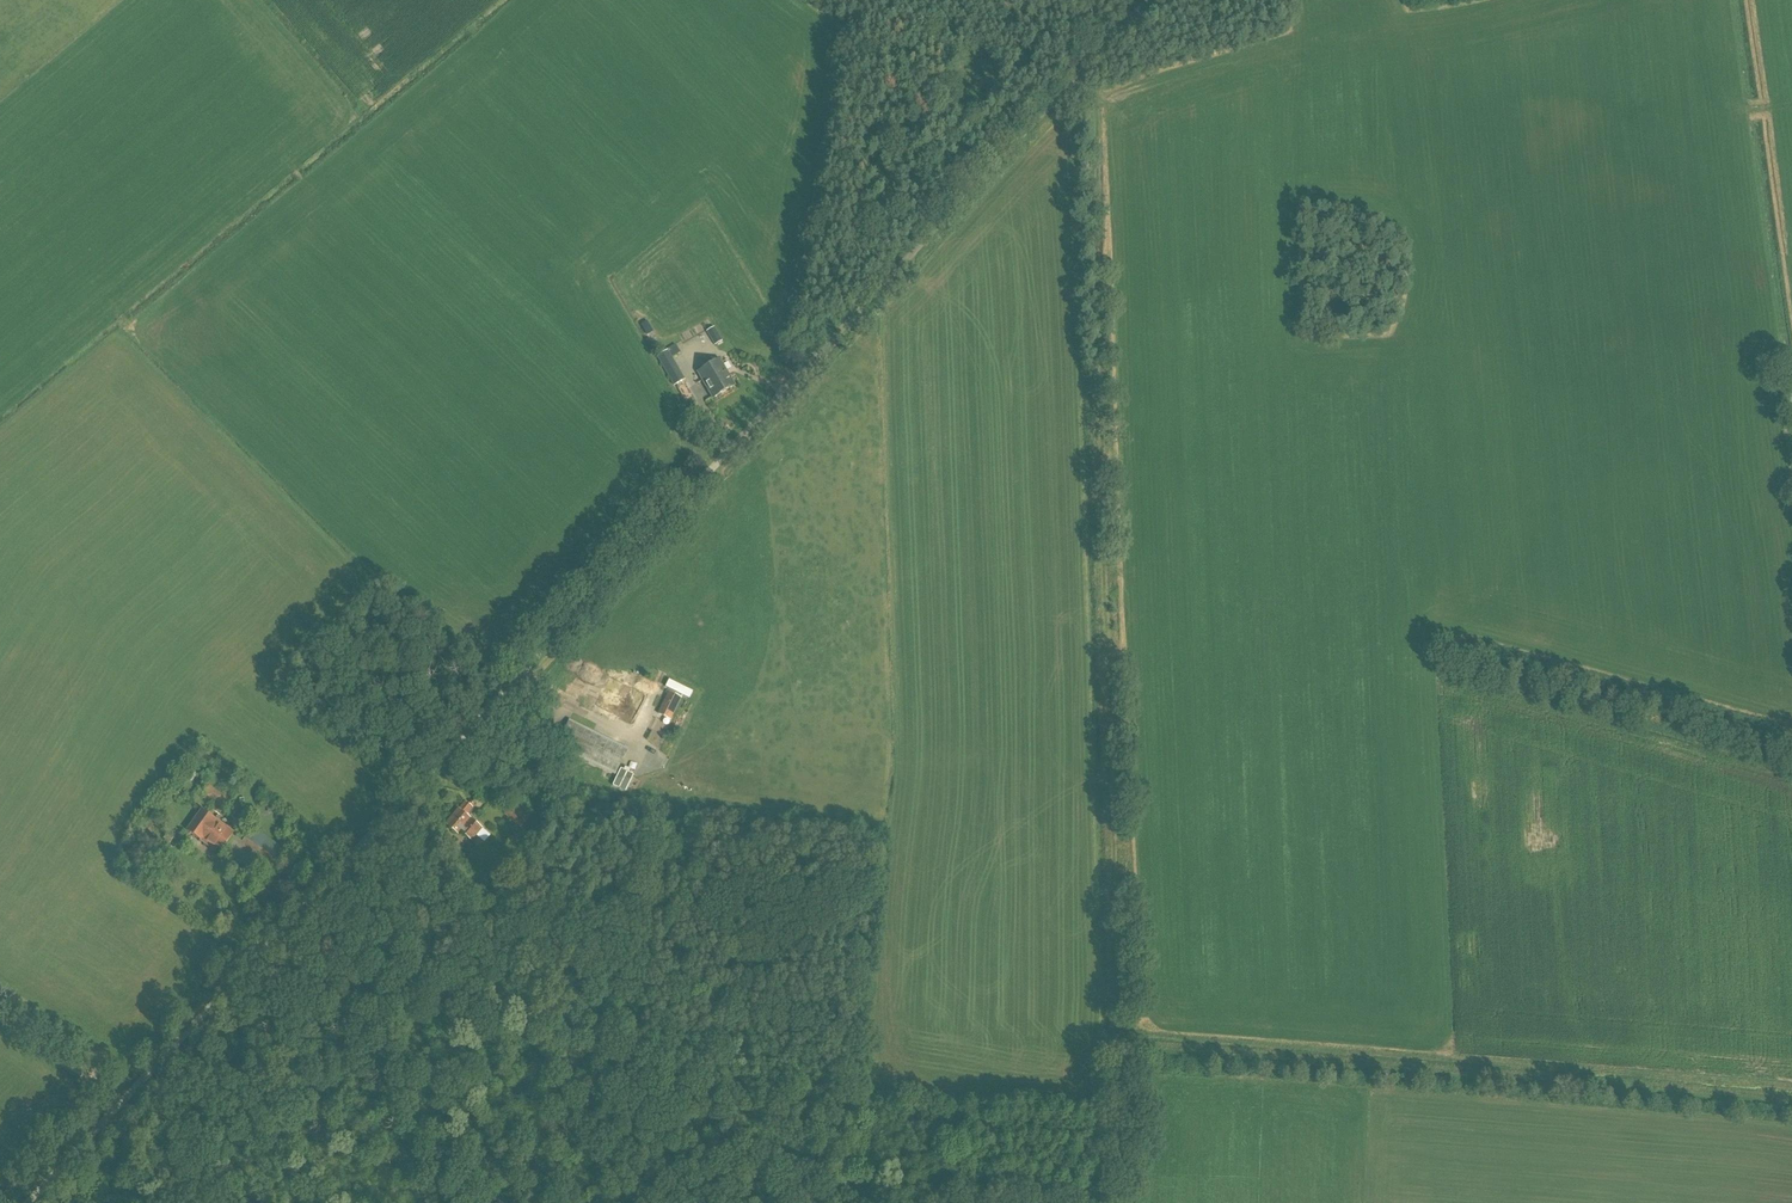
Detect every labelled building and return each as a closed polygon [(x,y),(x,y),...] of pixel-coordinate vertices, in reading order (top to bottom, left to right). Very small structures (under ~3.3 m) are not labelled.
[(647,335),(653,331),(647,320),(641,323),(647,335)] [(669,352),(668,349),(656,356),(658,359),(673,385),(673,384),(674,386),(685,379),(685,378),(670,352),(669,352)] [(712,398),(735,385),(719,359),(697,372),(712,398)] [(604,706),(618,713),(629,692),(615,684),(604,706)] [(671,720),(672,718),(682,698),(668,691),(657,713),(671,720)] [(644,699),(629,692),(618,713),(633,721),(644,699)] [(615,774),(628,748),(569,720),(556,746),(615,774)] [(224,795),(208,784),(202,793),(216,803),(212,810),(220,816),(225,808),(225,809),(231,800),(229,799),(232,795),(226,792),(224,795)] [(514,807),(507,801),(502,806),(507,810),(505,815),(521,828),(531,815),(518,803),(514,807)] [(471,841),(482,828),(476,823),(466,815),(472,807),(465,802),(447,825),(457,833),(459,831),(471,841)] [(274,803),(267,805),(269,811),(276,809),(274,803)] [(229,806),(221,816),(226,819),(233,809),(229,806)] [(215,819),(202,809),(187,830),(200,840),(200,841),(219,854),(235,832),(216,818),(215,819)] [(148,828),(153,822),(147,817),(142,823),(148,828)] [(488,852),(497,842),(489,835),(480,845),(488,852)]
